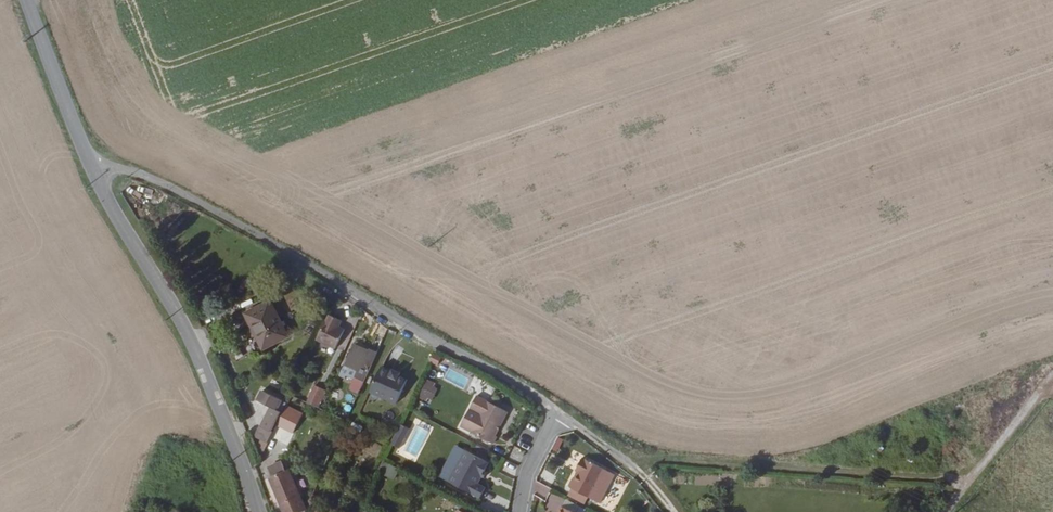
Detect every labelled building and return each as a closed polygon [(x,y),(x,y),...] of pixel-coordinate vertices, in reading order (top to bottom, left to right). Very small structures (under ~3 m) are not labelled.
[(252,350),(286,333),(269,297),(245,309),(252,325),(242,329),(252,350)] [(342,311),(329,305),(317,330),(336,339),(345,319),(339,316),(342,311)] [(343,368),(366,379),(380,350),(372,347),(371,349),(355,342),(343,368)] [(394,369),(384,364),(372,389),(398,401),(409,377),(401,374),(404,368),(396,365),(394,369)] [(418,397),(430,403),(437,390),(433,388),(435,384),(427,379),(418,397)] [(312,385),(307,404),(319,407),(324,389),(312,385)] [(478,394),(461,424),(493,442),(497,435),(495,434),(509,411),(478,394)] [(271,401),(261,421),(271,426),(281,406),(271,401)] [(361,434),(364,427),(354,422),(351,430),(361,434)] [(410,425),(402,422),(398,431),(405,435),(410,425)] [(286,446),(293,432),(283,427),(275,441),(286,446)] [(400,445),(405,435),(398,431),(393,441),(400,445)] [(449,479),(466,448),(455,442),(438,473),(449,479)] [(488,449),(476,442),(474,447),(486,453),(488,449)] [(489,461),(466,448),(449,479),(479,496),(485,486),(477,482),(489,461)] [(604,467),(581,456),(577,465),(579,466),(577,470),(569,485),(590,496),(604,467)] [(307,509),(290,466),(287,467),(283,459),(272,464),(275,472),(271,474),(286,511),(305,511),(307,509)] [(390,461),(385,470),(394,475),(399,467),(390,461)] [(614,472),(604,467),(590,496),(600,501),(614,472)] [(576,511),(583,511),(585,509),(566,499),(562,505),(576,511)]
